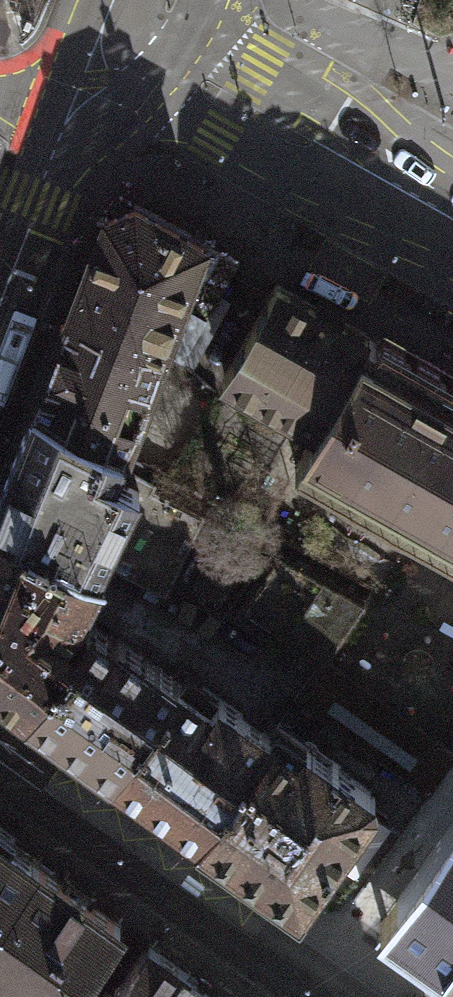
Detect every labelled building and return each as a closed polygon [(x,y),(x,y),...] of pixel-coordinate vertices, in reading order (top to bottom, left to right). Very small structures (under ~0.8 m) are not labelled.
[(67,315),(162,351),(204,241),(135,202),(105,214),(80,281),(67,315)] [(373,305),(390,274),(327,239),(310,270),(373,305)] [(367,335),(277,283),(224,376),(235,381),(229,392),(236,396),(234,398),(247,405),(245,409),(269,421),(278,406),(293,414),(286,429),(307,442),(367,335)] [(162,351),(67,315),(49,362),(32,405),(123,451),(162,351)] [(367,335),(307,442),(294,464),(452,554),(452,382),(367,335)] [(96,574),(103,556),(160,585),(194,512),(133,482),(143,463),(122,454),(123,451),(32,405),(10,461),(0,487),(0,525),(96,574)] [(28,708),(76,641),(73,639),(64,633),(79,611),(96,574),(0,525),(0,688),(28,708)] [(365,599),(280,553),(241,607),(320,662),(365,599)] [(68,736),(114,768),(178,679),(115,635),(113,638),(86,619),(73,639),(76,641),(28,708),(68,736)] [(196,693),(178,679),(114,768),(158,799),(184,818),(199,829),(269,733),(254,722),(202,683),(196,693)] [(269,733),(199,829),(298,900),(371,800),(370,790),(341,769),(308,746),(310,742),(277,719),(269,733)] [(379,920),(452,973),(452,816),(379,920)] [(36,859),(0,833),(0,909),(36,859)] [(36,859),(0,909),(0,983),(19,996),(65,996),(121,920),(36,859)] [(140,941),(100,996),(219,996),(140,941)]
